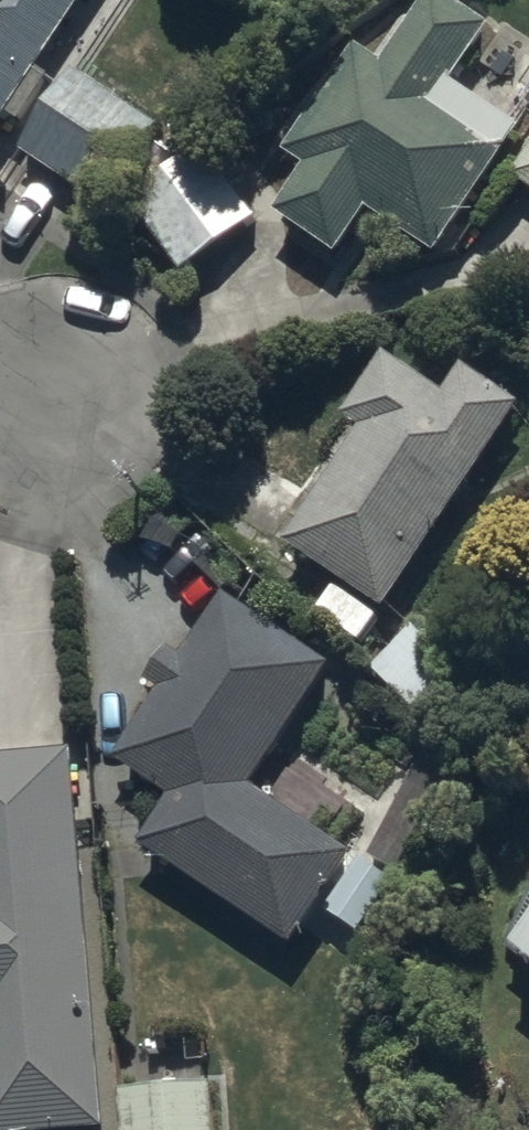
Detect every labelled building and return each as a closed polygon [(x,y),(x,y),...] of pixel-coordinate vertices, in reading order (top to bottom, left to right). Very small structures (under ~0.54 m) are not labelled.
[(108,209),(160,131),(77,76),(68,89),(46,74),(94,0),(0,0),(0,138),(108,209)] [(280,221),(342,264),(374,218),(438,263),(525,137),(456,89),(497,31),(452,0),(439,0),(390,69),(365,52),(290,159),(312,174),(280,221)] [(128,203),(183,278),(259,222),(204,147),(128,203)] [(517,181),(528,190),(528,163),(517,181)] [(369,433),(289,548),(386,616),(528,411),(470,370),(451,398),(388,354),(345,416),(369,433)] [(374,871),(258,793),(345,662),(234,588),(186,660),(174,652),(150,688),(162,696),(117,765),(174,803),(141,851),(216,901),(211,909),(285,959),(290,950),(297,955),(310,935),(325,945),(374,871)] [(421,629),(374,672),(434,738),(481,695),(421,629)] [(465,767),(433,750),(375,862),(408,879),(465,767)] [(77,751),(0,757),(0,1129),(105,1129),(77,751)] [(513,954),(528,967),(528,928),(510,951),(513,954)] [(125,1097),(127,1129),(222,1129),(219,1090),(124,1096),(125,1097)]
